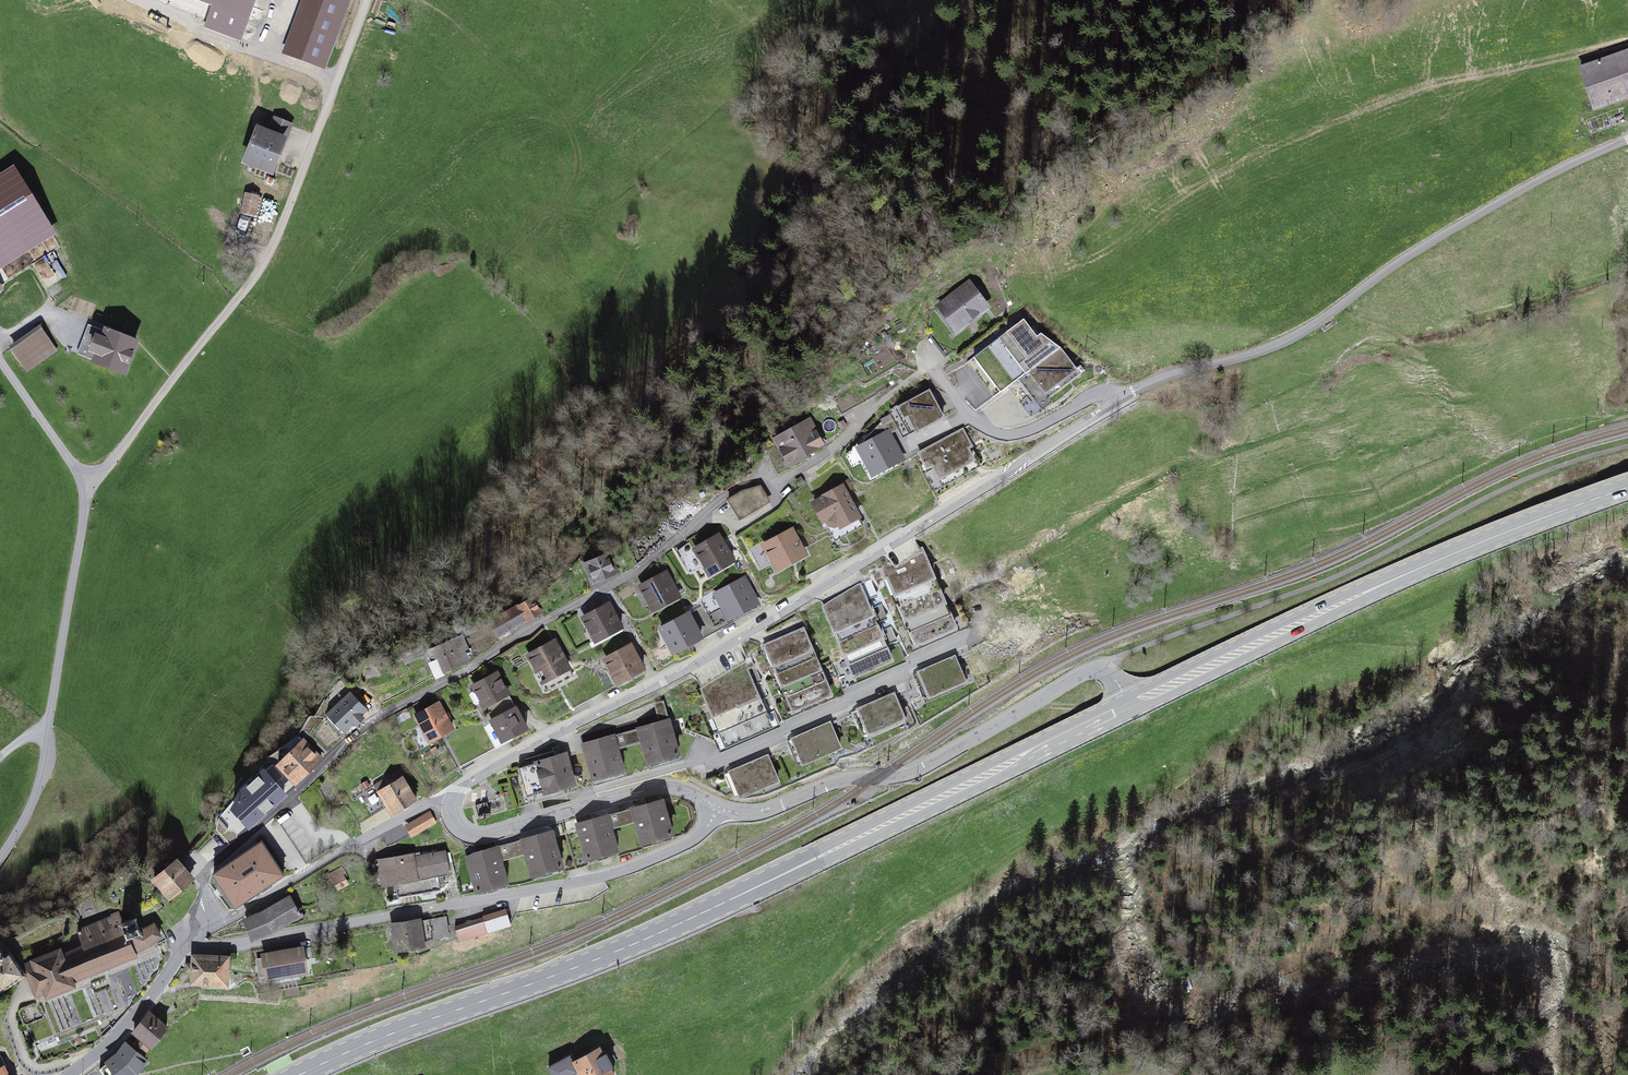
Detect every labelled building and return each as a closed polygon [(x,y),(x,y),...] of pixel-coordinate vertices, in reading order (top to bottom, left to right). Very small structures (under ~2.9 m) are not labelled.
[(215,1),(206,27),(240,39),(253,0),(213,0),(215,1)] [(324,65),(348,0),(304,0),(285,51),(324,65)] [(1581,73),(1599,120),(1627,109),(1627,56),(1581,73)] [(270,135),(258,131),(245,172),(276,183),(294,128),(274,122),(270,135)] [(54,233),(14,167),(0,176),(0,266),(54,233)] [(263,201),(247,198),(243,221),(259,224),(263,201)] [(969,278),(928,308),(950,338),(991,308),(969,278)] [(1022,318),(962,365),(988,398),(1048,351),(1022,318)] [(139,340),(92,324),(82,351),(97,356),(93,366),(126,378),(139,340)] [(40,329),(11,346),(24,368),(53,351),(40,329)] [(1065,349),(1028,378),(1046,401),(1084,373),(1065,349)] [(933,387),(886,412),(903,444),(950,419),(933,387)] [(809,416),(767,440),(783,468),(825,444),(809,416)] [(961,429),(912,458),(932,491),(971,467),(962,451),(971,446),(961,429)] [(888,431),(853,451),(873,485),(908,465),(888,431)] [(844,483),(809,503),(829,538),(864,518),(844,483)] [(792,526),(760,544),(776,573),(808,555),(792,526)] [(718,533),(686,550),(704,582),(736,564),(718,533)] [(614,550),(580,563),(588,582),(621,569),(614,550)] [(925,551),(874,573),(910,658),(961,636),(925,551)] [(664,570),(636,585),(653,615),(681,599),(664,570)] [(744,577),(710,596),(727,627),(761,608),(744,577)] [(866,592),(813,615),(847,693),(900,669),(866,592)] [(531,598),(490,624),(499,639),(540,613),(531,598)] [(612,603),(583,619),(597,644),(626,628),(612,603)] [(691,610),(660,627),(675,652),(705,635),(691,610)] [(476,634),(441,648),(450,670),(485,656),(476,634)] [(798,634),(756,652),(784,719),(826,701),(798,634)] [(563,638),(534,654),(554,688),(583,672),(563,638)] [(634,643),(605,659),(620,686),(649,670),(634,643)] [(953,661),(914,677),(925,704),(964,687),(953,661)] [(749,663),(696,692),(725,746),(779,717),(749,663)] [(507,669),(477,686),(491,711),(522,694),(507,669)] [(355,694),(329,717),(345,736),(372,712),(355,694)] [(895,698),(851,716),(861,742),(906,724),(895,698)] [(447,700),(421,714),(438,745),(464,730),(447,700)] [(524,705),(498,719),(512,744),(537,729),(524,705)] [(672,718),(582,745),(594,783),(630,772),(624,751),(644,745),(650,765),(684,755),(672,718)] [(826,727),(785,745),(797,772),(838,754),(826,727)] [(303,738),(277,763),(296,782),(322,757),(303,738)] [(574,753),(524,768),(534,799),(583,784),(574,753)] [(759,763),(717,782),(728,807),(771,788),(759,763)] [(410,772),(384,786),(400,814),(426,800),(410,772)] [(278,793),(259,779),(237,809),(257,823),(278,793)] [(665,795),(575,824),(587,861),(623,850),(616,828),(636,821),(643,842),(676,832),(665,795)] [(432,811),(408,824),(415,838),(439,825),(432,811)] [(555,829),(520,840),(532,878),(567,867),(555,829)] [(262,844),(217,875),(239,907),(284,876),(262,844)] [(500,847),(465,859),(477,896),(512,885),(500,847)] [(449,851),(381,859),(384,885),(402,883),(403,889),(453,882),(449,851)] [(177,861),(157,881),(172,896),(192,876),(177,861)] [(346,871),(334,877),(340,888),(352,882),(346,871)] [(293,894),(244,918),(255,938),(303,915),(293,894)] [(515,909),(462,926),(468,942),(520,925),(515,909)] [(92,941),(43,961),(59,1000),(90,987),(88,983),(148,959),(144,950),(161,943),(151,919),(134,926),(129,913),(87,930),(92,941)] [(452,916),(398,925),(402,949),(456,940),(452,916)] [(315,946),(268,954),(273,982),(320,973),(315,946)] [(238,954),(198,953),(197,985),(237,985),(238,954)] [(24,977),(11,955),(1,961),(0,959),(0,992),(24,977)] [(149,1016),(133,1035),(150,1049),(166,1030),(149,1016)] [(98,1067),(105,1074),(128,1074),(144,1061),(128,1042),(98,1067)] [(552,1068),(556,1074),(575,1074),(584,1070),(586,1074),(621,1074),(606,1048),(578,1063),(575,1056),(552,1068)] [(0,1069),(0,1074),(12,1074),(6,1065),(0,1069)]
